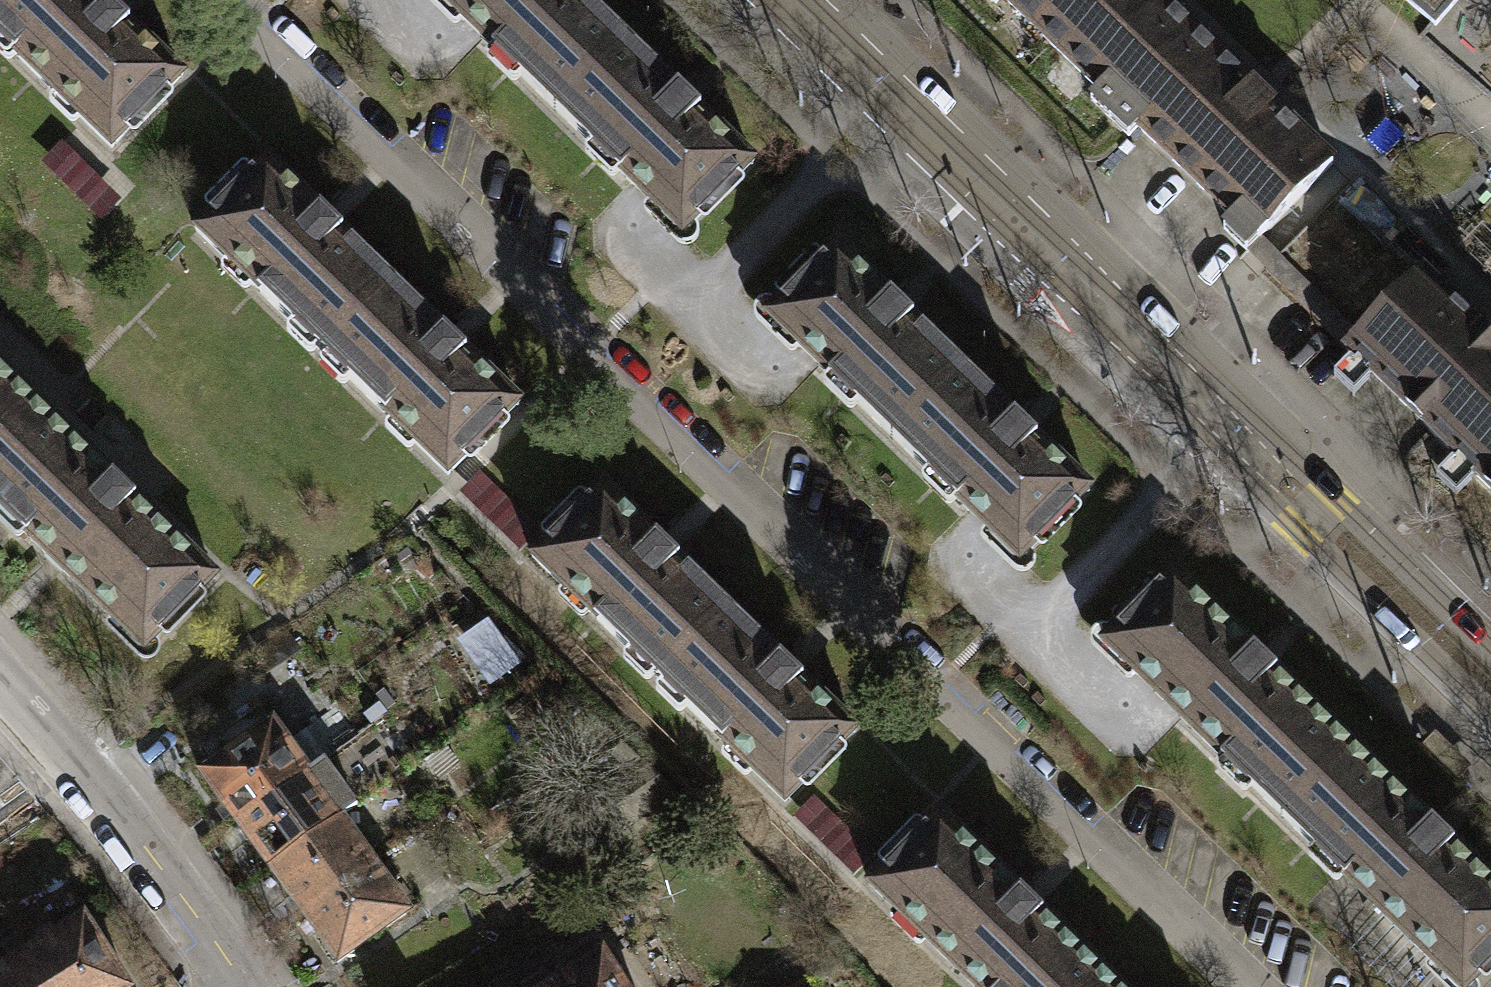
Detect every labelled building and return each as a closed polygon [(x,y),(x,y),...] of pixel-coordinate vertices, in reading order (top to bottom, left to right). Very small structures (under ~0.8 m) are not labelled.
[(108,145),(178,74),(103,0),(9,0),(0,10),(0,42),(108,145)] [(9,0),(0,0),(0,10),(9,0)] [(554,107),(625,36),(589,0),(445,0),(554,107)] [(1107,116),(1195,28),(1167,0),(1010,0),(1098,88),(1088,97),(1107,116)] [(1434,24),(1456,0),(1406,0),(1434,24)] [(1218,229),(1241,252),(1330,165),(1195,28),(1107,116),(1126,136),(1135,127),(1227,220),(1218,229)] [(554,107),(679,230),(750,159),(625,36),(554,107)] [(194,226),(319,351),(391,280),(267,154),(194,226)] [(768,313),(894,437),(965,365),(839,241),(768,313)] [(1490,469),(1490,338),(1419,269),(1344,347),(1481,479),(1490,469)] [(319,351),(446,480),(519,408),(391,280),(319,351)] [(37,399),(0,364),(0,437),(37,399)] [(894,437),(1017,558),(1088,486),(965,365),(894,437)] [(148,646),(220,572),(37,399),(0,437),(0,503),(148,646)] [(1481,479),(1490,489),(1490,469),(1481,479)] [(532,554),(657,677),(727,606),(602,484),(532,554)] [(486,489),(471,511),(526,547),(541,524),(486,489)] [(1103,642),(1282,817),(1349,743),(1173,568),(1103,642)] [(657,677),(782,799),(852,729),(727,606),(657,677)] [(496,693),(529,667),(493,621),(460,647),(496,693)] [(189,756),(226,807),(298,755),(261,704),(189,756)] [(1455,986),(1467,986),(1490,961),(1490,879),(1349,743),(1282,817),(1455,986)] [(226,807),(263,859),(335,807),(298,755),(226,807)] [(263,859),(300,910),(373,859),(335,807),(263,859)] [(973,986),(1112,986),(1115,985),(934,811),(865,882),(973,986)] [(300,910),(338,962),(410,910),(373,859),(300,910)] [(37,944),(63,986),(132,986),(87,913),(37,944)] [(0,966),(0,986),(63,986),(37,944),(0,966)] [(556,986),(624,986),(597,944),(548,975),(556,986)] [(548,975),(530,986),(556,986),(548,975)]
